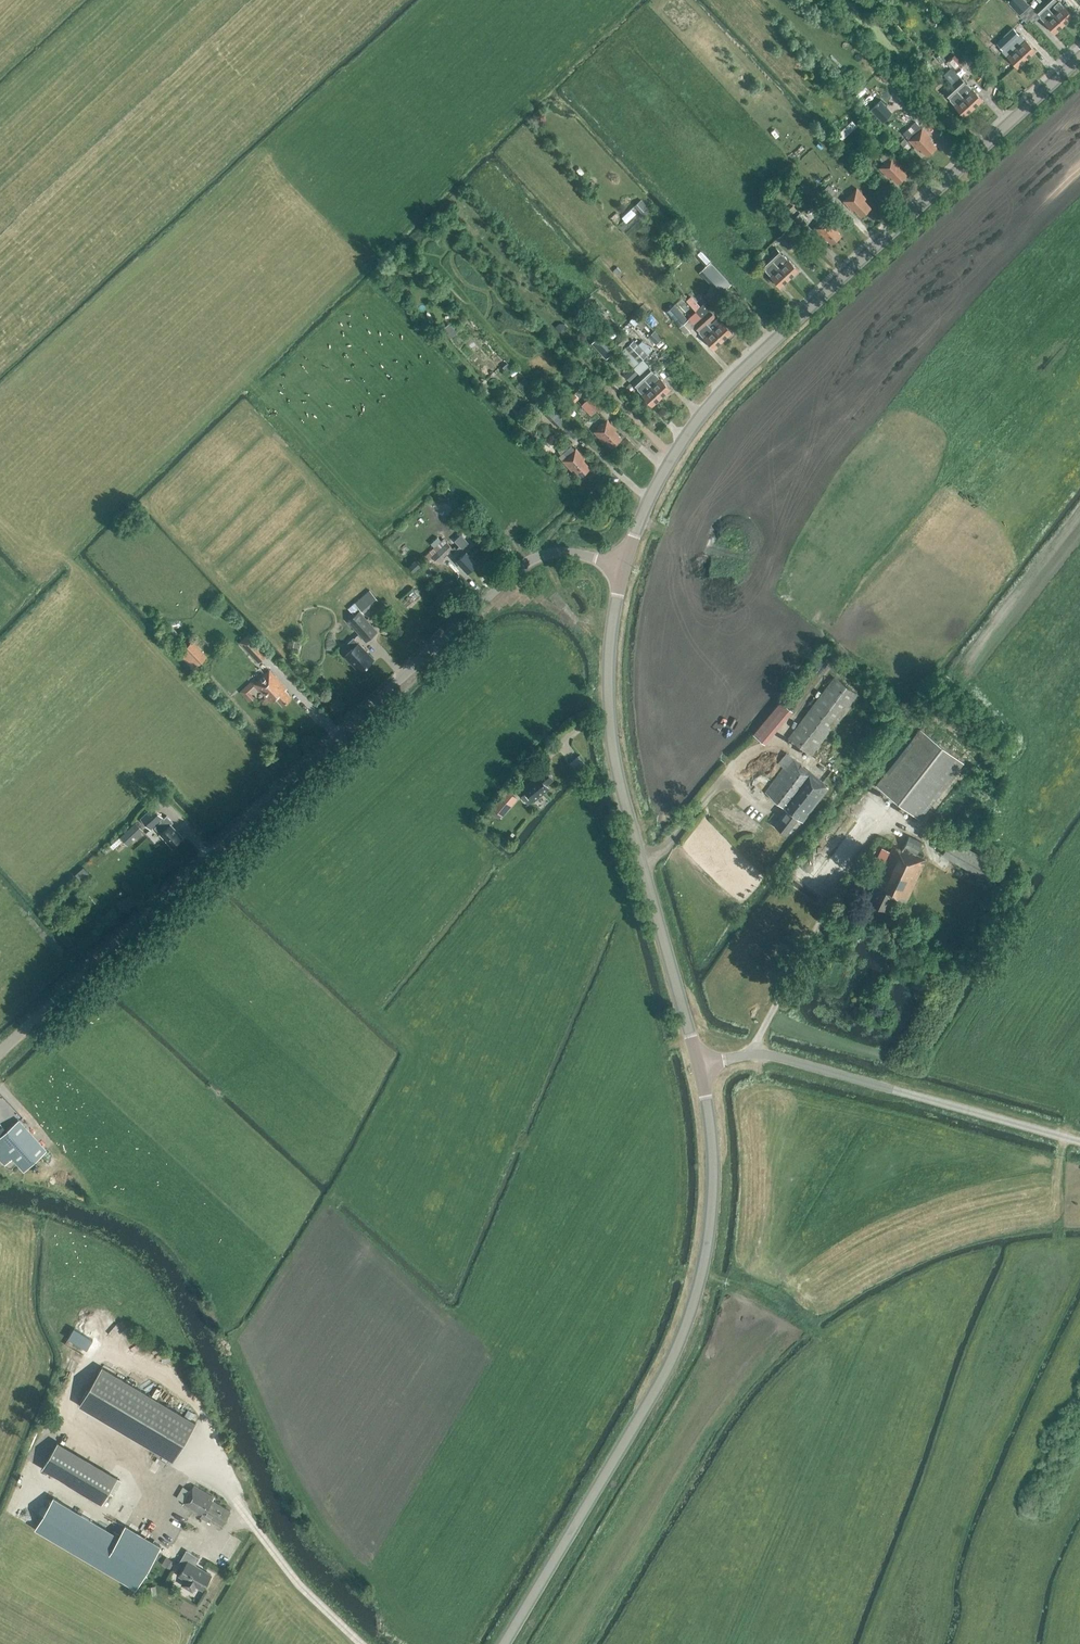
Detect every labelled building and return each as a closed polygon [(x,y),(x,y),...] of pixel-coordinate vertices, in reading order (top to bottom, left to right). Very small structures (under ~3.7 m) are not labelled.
[(1024,0),(1008,0),(1009,1),(1008,2),(1026,22),(1036,13),(1024,0)] [(1049,9),(1057,2),(1056,0),(1043,0),(1041,2),(1049,9)] [(1050,17),(1053,14),(1049,9),(1041,2),(1034,9),(1040,17),(1041,18),(1047,13),(1050,17)] [(1053,14),(1063,25),(1073,16),(1062,6),(1059,2),(1054,7),(1057,11),(1053,14)] [(1063,25),(1053,14),(1050,17),(1047,13),(1041,18),(1044,22),(1044,23),(1054,34),(1063,25)] [(1007,57),(1025,40),(1020,34),(1018,35),(1012,29),(996,44),(1002,50),(1001,51),(1007,57)] [(1025,40),(1007,57),(1017,68),(1035,51),(1025,40)] [(953,69),(962,64),(958,55),(948,60),(953,69)] [(952,84),(960,77),(954,70),(949,74),(947,71),(943,74),(952,84)] [(952,86),(959,93),(967,85),(961,78),(952,86)] [(967,85),(959,93),(963,98),(973,108),(982,100),(968,85),(967,86),(967,85)] [(955,105),(963,98),(959,93),(952,86),(944,93),(950,100),(955,105)] [(964,117),(973,108),(963,98),(955,105),(954,106),(964,117)] [(870,110),(882,123),(893,113),(881,100),(870,110)] [(857,126),(845,113),(830,126),(842,140),(857,126)] [(931,138),(916,122),(903,134),(909,141),(918,151),(920,149),(926,156),(936,147),(929,140),(931,138)] [(884,163),(879,168),(888,178),(890,176),(897,184),(906,175),(900,167),(902,166),(889,152),(886,156),(884,154),(879,159),(884,163)] [(829,200),(836,194),(827,184),(821,190),(829,200)] [(861,217),(871,208),(864,200),(866,199),(857,189),(843,201),(852,211),(854,209),(861,217)] [(644,216),(651,210),(642,200),(634,206),(644,216)] [(799,213),(796,210),(790,215),(801,228),(808,222),(799,212),(799,213)] [(831,244),(841,235),(834,228),(836,226),(827,216),(813,229),(823,239),(824,237),(831,244)] [(789,250),(797,243),(786,231),(778,238),(789,250)] [(779,268),(789,279),(798,270),(785,256),(784,257),(776,248),(768,256),(775,263),(779,268)] [(768,256),(760,263),(766,270),(765,271),(767,274),(780,287),(789,279),(779,268),(775,263),(768,256)] [(714,304),(709,299),(696,310),(702,317),(710,310),(709,309),(714,304)] [(601,321),(609,314),(596,301),(588,309),(601,321)] [(702,317),(696,310),(686,318),(675,304),(666,312),(685,334),(694,326),(693,325),(702,317)] [(708,324),(717,317),(710,310),(702,317),(708,324)] [(708,325),(723,340),(732,332),(727,326),(732,322),(732,320),(729,316),(727,316),(722,321),(718,317),(717,317),(708,324),(708,325)] [(700,332),(708,324),(702,317),(693,325),(694,326),(700,332)] [(639,319),(635,323),(641,329),(645,325),(639,319)] [(451,338),(458,332),(450,323),(443,329),(451,338)] [(713,349),(723,340),(708,325),(705,328),(699,334),(713,349)] [(659,348),(665,342),(654,330),(648,336),(659,348)] [(621,347),(629,340),(623,332),(614,340),(621,347)] [(617,350),(603,334),(593,343),(608,359),(617,350)] [(651,387),(661,397),(670,389),(660,378),(649,368),(650,367),(643,359),(652,351),(642,340),(638,344),(634,339),(620,352),(640,374),(647,381),(651,387)] [(507,364),(502,368),(508,374),(513,370),(507,364)] [(630,382),(638,374),(632,367),(624,375),(630,382)] [(638,389),(647,381),(640,374),(631,382),(638,389)] [(638,389),(638,390),(642,395),(652,406),(661,397),(651,387),(647,381),(638,389)] [(534,404),(542,397),(534,388),(526,395),(534,404)] [(587,400),(599,413),(606,406),(594,393),(587,400)] [(579,398),(574,394),(568,400),(572,405),(579,398)] [(522,414),(515,406),(510,410),(517,418),(522,414)] [(612,447),(621,438),(615,431),(617,429),(607,419),(594,432),(603,442),(605,440),(612,447)] [(564,429),(573,439),(578,434),(576,431),(579,429),(572,421),(564,429)] [(575,449),(571,445),(563,452),(567,457),(563,461),(572,471),(574,469),(580,476),(590,467),(583,460),(585,459),(576,449),(575,449)] [(453,549),(450,552),(457,559),(456,560),(467,572),(476,563),(465,551),(471,545),(461,535),(454,541),(459,546),(456,549),(454,546),(452,548),(453,549)] [(431,556),(447,542),(444,539),(426,556),(429,559),(432,557),(431,556)] [(431,556),(432,557),(439,564),(444,559),(444,558),(450,552),(453,549),(452,548),(447,542),(431,556)] [(413,571),(421,564),(417,560),(409,567),(413,571)] [(364,613),(379,599),(370,589),(349,608),(353,613),(359,607),(364,613)] [(366,641),(377,631),(358,611),(347,622),(366,641)] [(180,635),(170,625),(162,632),(172,643),(180,635)] [(258,662),(267,654),(249,634),(240,642),(258,662)] [(358,643),(353,638),(348,643),(353,648),(345,656),(360,672),(366,666),(367,666),(368,665),(374,659),(358,643)] [(195,662),(203,654),(192,642),(184,650),(195,662)] [(282,705),(291,697),(284,690),(285,689),(269,671),(256,684),(272,701),(276,698),(282,705)] [(811,755),(856,694),(835,678),(789,739),(811,755)] [(789,708),(780,700),(753,734),(762,741),(789,708)] [(918,819),(962,762),(919,729),(876,786),(918,819)] [(803,822),(828,788),(822,782),(822,781),(786,753),(777,764),(785,770),(767,794),(787,810),(775,825),(786,833),(797,818),(803,822)] [(582,756),(571,759),(575,769),(585,766),(582,756)] [(533,800),(548,787),(546,785),(553,779),(552,778),(553,776),(550,773),(548,773),(545,769),(531,781),(523,788),(533,800)] [(502,817),(518,798),(507,790),(492,808),(502,817)] [(159,809),(169,800),(162,792),(152,802),(159,809)] [(164,818),(153,807),(140,818),(150,829),(160,820),(161,821),(154,827),(172,846),(182,837),(171,825),(173,823),(166,815),(164,818)] [(128,845),(143,830),(135,822),(120,837),(128,845)] [(921,843),(908,837),(901,850),(893,846),(890,852),(881,848),(875,862),(884,866),(879,875),(878,874),(878,873),(872,870),(868,877),(876,882),(872,891),(874,892),(869,902),(887,911),(892,900),(904,906),(925,859),(915,855),(921,843)] [(981,876),(990,861),(950,839),(941,855),(981,876)] [(103,852),(93,860),(97,865),(106,857),(103,852)] [(83,882),(91,875),(84,867),(75,874),(83,882)] [(46,1150),(19,1121),(0,1138),(0,1159),(5,1165),(8,1162),(16,1171),(20,1167),(24,1170),(46,1150)] [(174,1461),(196,1422),(102,1366),(80,1405),(174,1461)] [(102,1504),(118,1478),(57,1442),(42,1469),(102,1504)] [(215,1497),(194,1485),(191,1491),(184,1486),(177,1497),(185,1502),(183,1504),(202,1515),(203,1512),(223,1524),(231,1510),(213,1499),(215,1497)] [(119,1536),(53,1497),(35,1528),(136,1588),(159,1549),(161,1546),(125,1525),(123,1528),(119,1536)] [(203,1589),(212,1574),(196,1565),(200,1557),(187,1550),(179,1564),(184,1567),(180,1575),(186,1578),(183,1584),(193,1590),(197,1585),(203,1589)] [(172,1561),(166,1557),(162,1564),(169,1568),(172,1561)] [(157,1594),(156,1585),(146,1586),(148,1595),(157,1594)]
